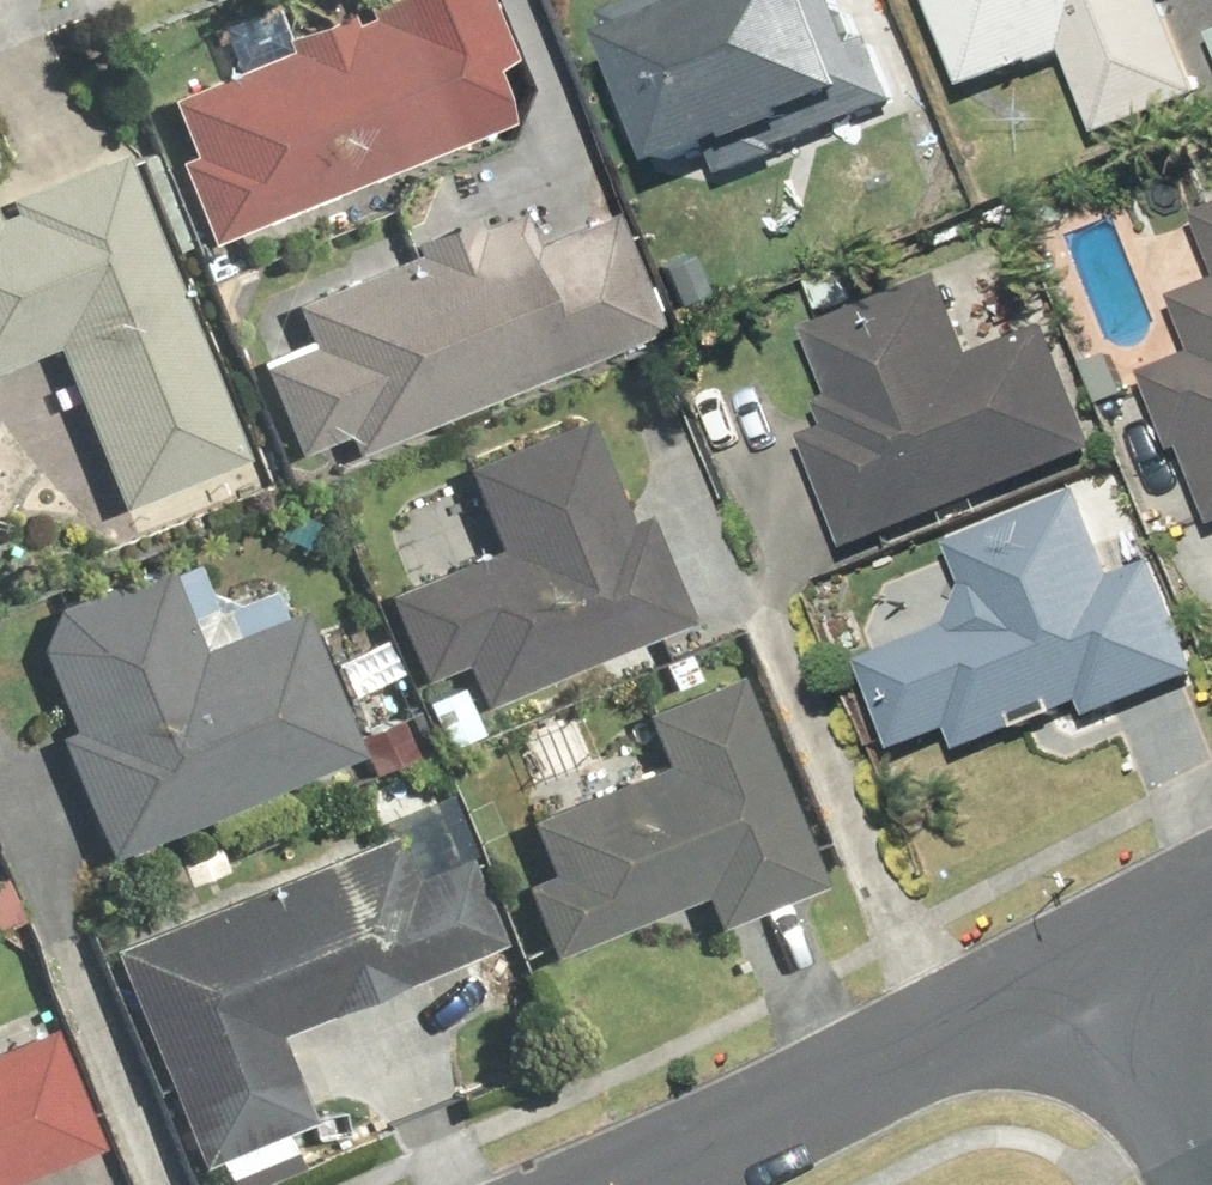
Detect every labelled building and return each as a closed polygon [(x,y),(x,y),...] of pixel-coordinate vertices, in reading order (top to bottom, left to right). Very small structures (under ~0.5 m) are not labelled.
[(163,146),(196,230),(505,110),(482,52),(503,43),(486,0),(357,0),(359,5),(344,10),(340,0),(315,0),(266,19),(273,38),(155,83),(178,141),(163,146)] [(654,143),(866,66),(842,0),(601,0),(654,143)] [(968,73),(1060,36),(1095,122),(1199,80),(1167,0),(938,0),(968,73)] [(116,136),(0,181),(0,352),(46,335),(110,498),(238,448),(116,136)] [(1193,200),(1211,251),(1211,193),(1193,200)] [(509,204),(282,292),(296,327),(248,345),(285,438),(332,420),(342,444),(655,323),(606,196),(519,230),(509,204)] [(825,419),(803,428),(846,536),(1097,437),(1048,315),(971,345),(937,260),(798,315),(826,386),(814,391),(825,419)] [(1174,283),(1195,340),(1141,359),(1171,439),(1182,436),(1211,515),(1211,269),(1174,283)] [(445,645),(462,687),(677,604),(635,498),(618,505),(578,402),(452,450),(485,534),(370,579),(402,662),(445,645)] [(949,616),(860,652),(893,735),(948,714),(959,740),(1094,686),(1101,702),(1197,664),(1151,550),(1112,566),(1078,480),(947,535),(961,572),(949,616)] [(58,716),(44,721),(90,839),(346,740),(291,597),(189,636),(155,549),(41,593),(24,635),(58,716)] [(653,756),(515,810),(534,859),(509,869),(537,939),(687,881),(701,916),(811,874),(729,665),(632,702),(653,756)] [(384,821),(98,935),(186,1155),(302,1108),(267,1022),(491,933),(455,841),(401,863),(384,821)] [(39,1035),(0,1052),(0,1184),(9,1184),(88,1152),(39,1035)]
